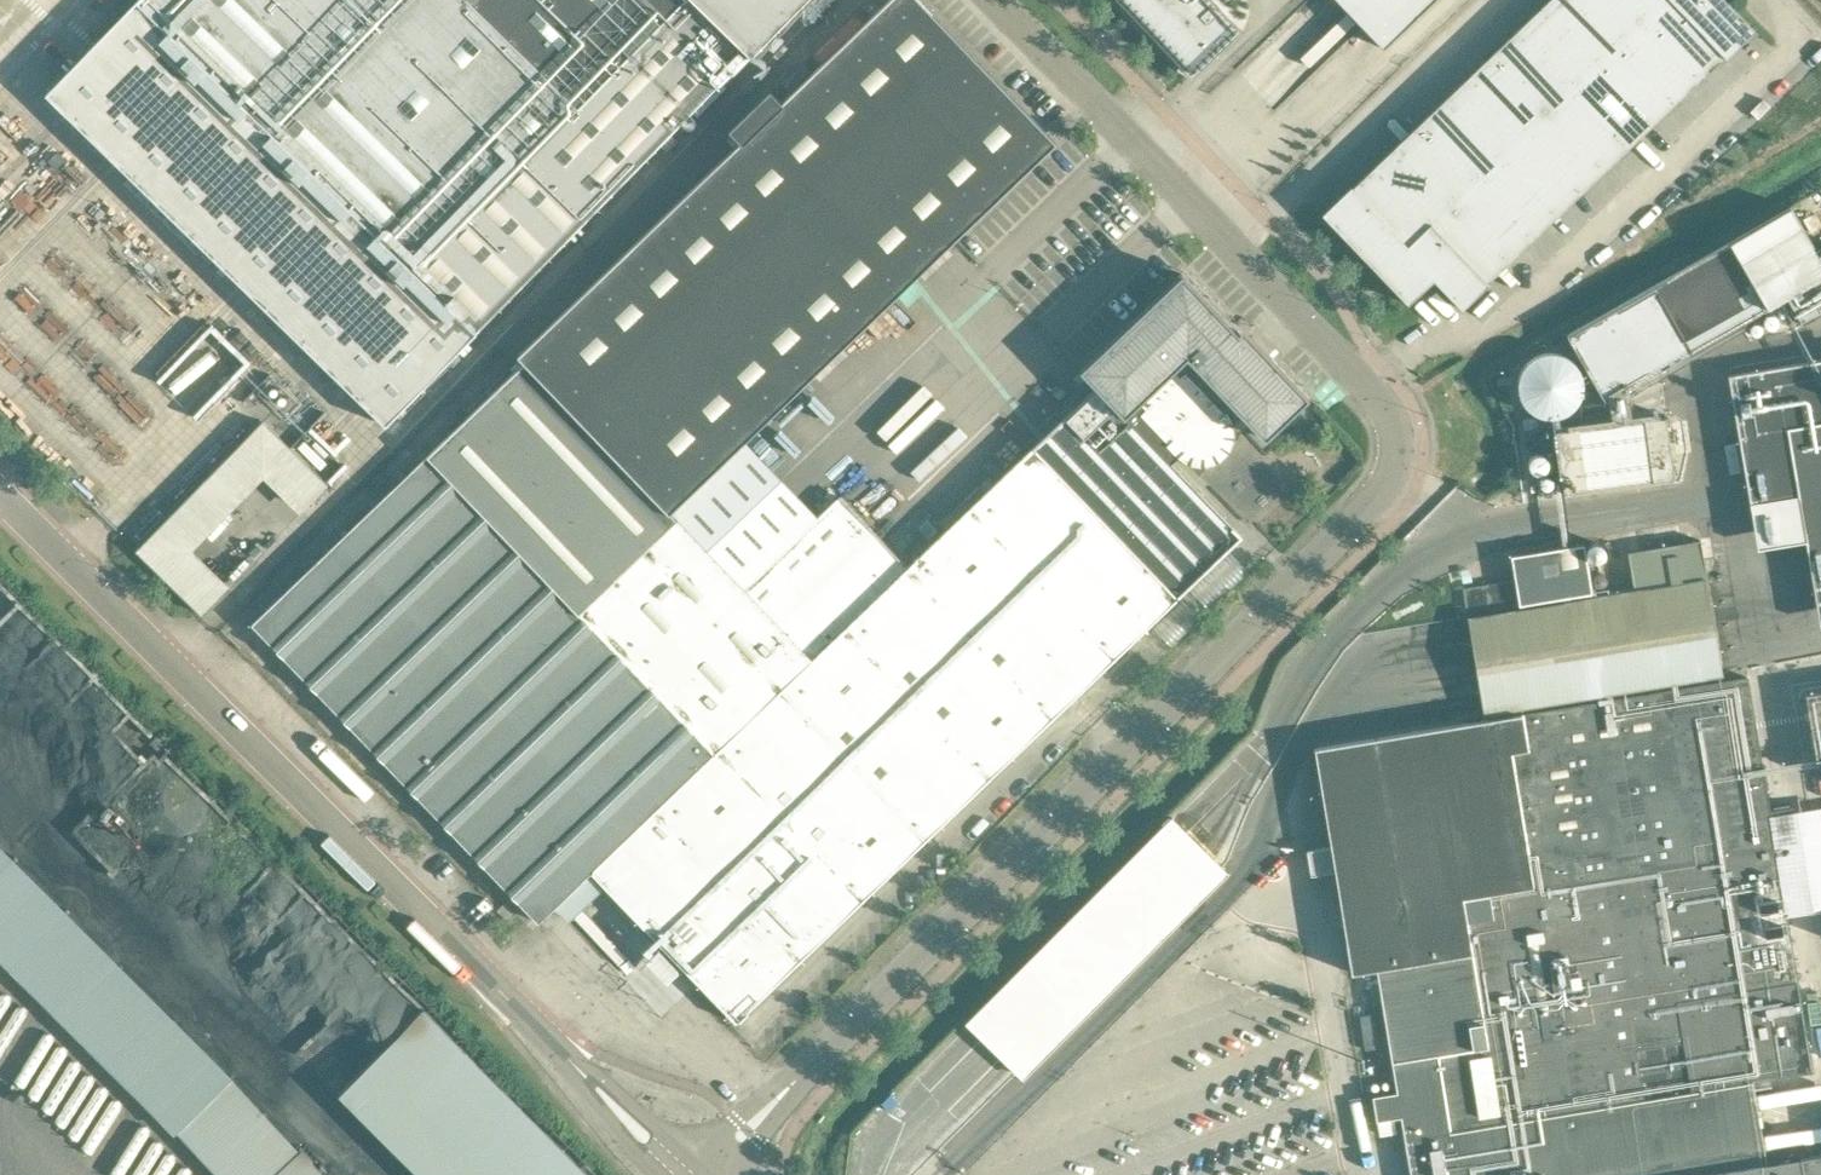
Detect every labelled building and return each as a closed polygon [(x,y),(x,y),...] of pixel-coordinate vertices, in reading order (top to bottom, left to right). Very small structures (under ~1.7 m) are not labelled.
[(47,93),(386,425),(438,371),(748,54),(750,56),(805,0),(139,0),(47,93)] [(920,0),(887,0),(782,101),(770,89),(729,129),(740,141),(518,354),(527,364),(481,408),(252,623),(539,922),(592,870),(736,1020),(1240,536),(1164,455),(1173,447),(1179,453),(1176,455),(1177,456),(1180,454),(1190,461),(1189,464),(1190,465),(1191,461),(1203,463),(1203,467),(1205,467),(1205,463),(1216,459),(1218,463),(1219,462),(1218,459),(1226,451),(1229,453),(1230,451),(1227,449),(1231,438),(1235,439),(1235,437),(1232,437),(1231,425),(1234,424),(1234,422),(1230,423),(1224,413),(1233,404),(1265,438),(1308,397),(1271,359),(1267,362),(1182,273),(1080,370),(1095,386),(907,566),(840,495),(743,587),(677,517),(676,518),(670,511),(1056,142),(920,0)] [(1212,0),(1119,0),(1166,49),(1183,66),(1200,50),(1203,53),(1216,40),(1213,37),(1230,20),(1220,9),(1221,9),(1212,0)] [(1724,56),(1726,57),(1755,29),(1727,0),(1548,0),(1353,187),(1351,185),(1322,213),(1408,303),(1434,279),(1462,309),(1490,282),(1488,281),(1724,56)] [(1383,48),(1433,0),(1338,0),(1383,48)] [(690,158),(648,197),(659,209),(701,170),(690,158)] [(1785,292),(1802,320),(1820,309),(1820,272),(1785,292)] [(1553,426),(1583,376),(1535,347),(1505,397),(1553,426)] [(1728,375),(1732,396),(1736,422),(1741,449),(1789,441),(1791,455),(1799,500),(1820,496),(1820,359),(1728,375)] [(1551,491),(1667,481),(1661,415),(1624,418),(1622,403),(1605,405),(1606,425),(1520,432),(1525,489),(1550,487),(1551,491)] [(328,483),(264,422),(138,551),(202,612),(328,483)] [(1485,584),(1464,588),(1464,594),(1468,615),(1484,713),(1723,674),(1703,538),(1629,549),(1635,588),(1592,593),(1584,544),(1535,552),(1511,555),(1515,580),(1485,584)] [(1177,637),(1248,570),(1231,551),(1160,618),(1177,637)] [(19,601),(0,583),(0,621),(19,601)] [(114,655),(61,655),(61,747),(76,747),(76,731),(114,731),(114,655)] [(1315,747),(1322,790),(1331,845),(1352,972),(1352,973),(1377,969),(1400,1090),(1376,1095),(1372,1096),(1377,1120),(1401,1116),(1411,1174),(1820,1174),(1820,1069),(1812,1070),(1788,925),(1775,848),(1798,845),(1793,806),(1769,810),(1747,676),(1523,713),(1315,747)] [(1806,692),(1817,764),(1820,763),(1820,689),(1806,692)] [(1182,827),(1168,813),(961,1021),(975,1035),(1014,1074),(1221,866),(1182,827)] [(12,850),(0,862),(0,956),(210,1174),(323,1174),(12,850)] [(419,1004),(332,1089),(418,1174),(589,1174),(419,1004)] [(1374,1013),(1360,1015),(1365,1049),(1379,1047),(1374,1013)]
